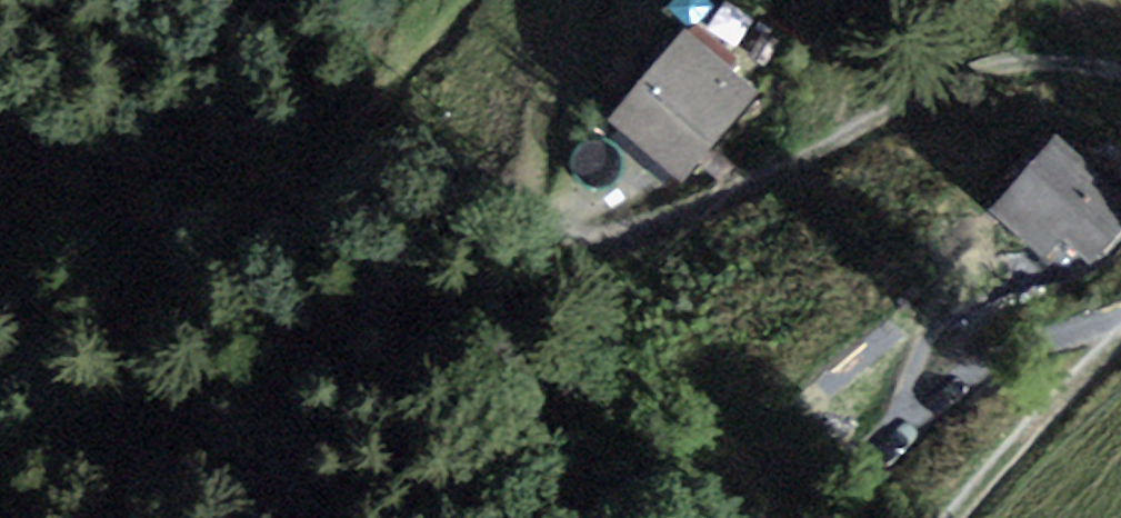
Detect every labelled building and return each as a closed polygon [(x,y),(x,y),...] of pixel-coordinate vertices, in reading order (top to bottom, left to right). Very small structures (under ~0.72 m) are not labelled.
[(757,96),(682,31),(606,118),(681,183),(757,96)] [(1055,138),(992,212),(1046,257),(1061,240),(1092,266),(1120,231),(1120,193),(1055,138)]
